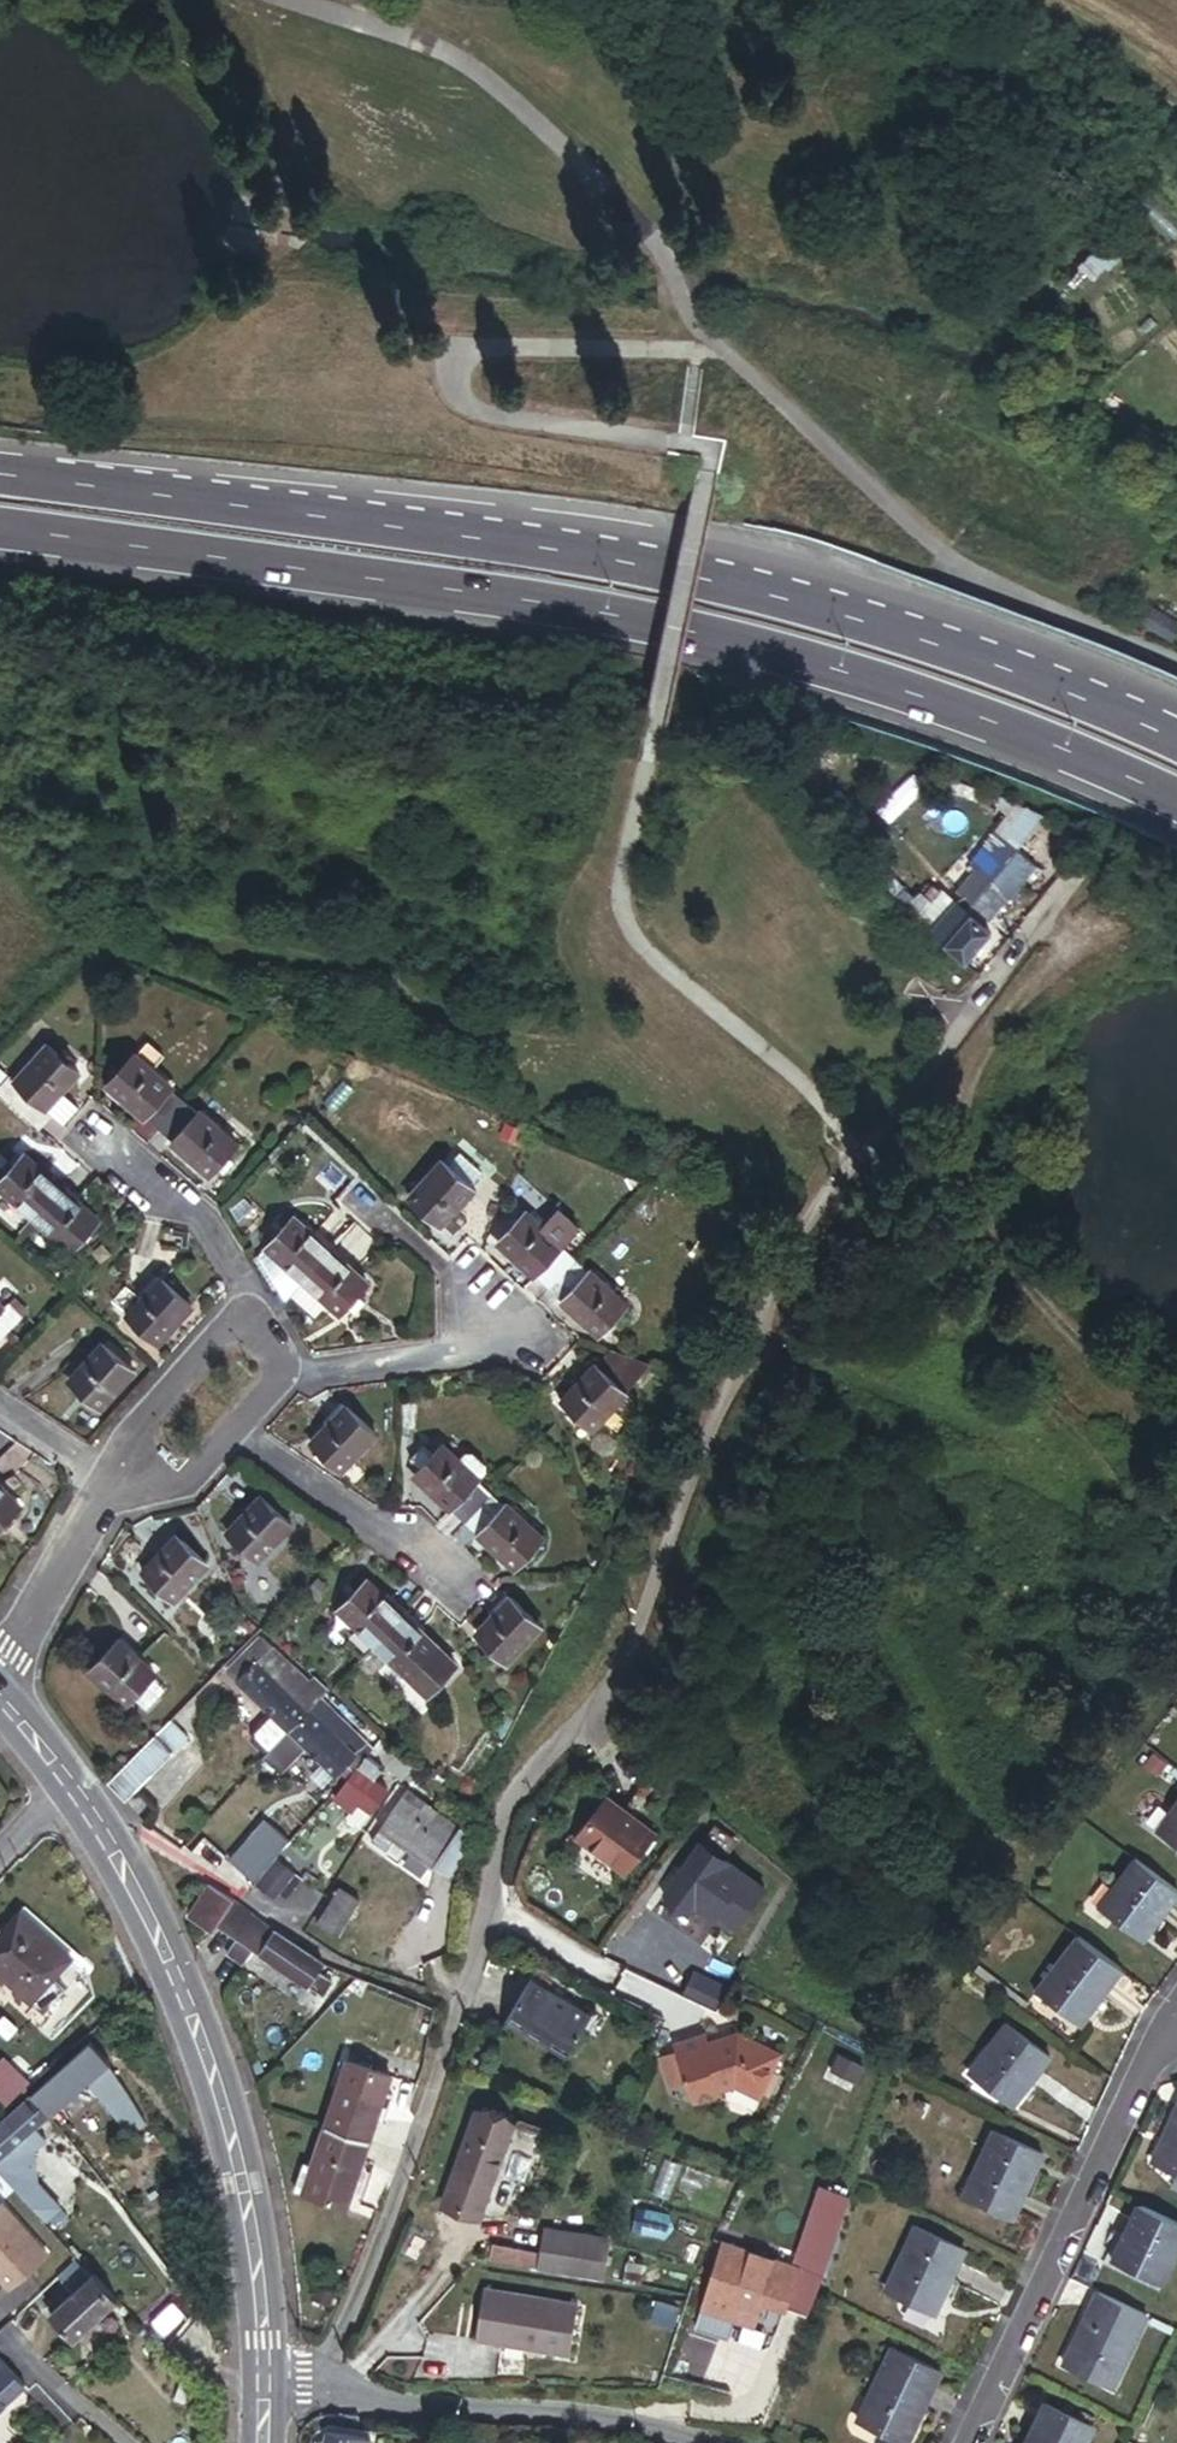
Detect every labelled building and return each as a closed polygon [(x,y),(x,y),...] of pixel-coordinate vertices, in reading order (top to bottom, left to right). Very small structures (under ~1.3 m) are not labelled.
[(1145,634),(1166,657),(1176,647),(1176,642),(1158,622),(1145,634)] [(1039,869),(995,833),(967,865),(974,870),(953,893),(967,906),(963,911),(955,904),(937,924),(929,934),(966,965),(993,935),(982,925),(1005,898),(1012,903),(1039,869)] [(906,912),(929,934),(937,924),(931,918),(939,911),(933,904),(934,903),(924,894),(906,912)] [(51,1050),(19,1086),(14,1082),(0,1097),(0,1098),(42,1135),(56,1119),(49,1113),(81,1077),(51,1050)] [(147,1053),(138,1064),(154,1077),(162,1066),(147,1053)] [(148,1122),(170,1097),(173,1093),(154,1077),(138,1064),(134,1060),(107,1092),(145,1125),(148,1122)] [(148,1122),(162,1134),(183,1109),(170,1097),(148,1122)] [(183,1109),(162,1134),(177,1147),(198,1122),(183,1109)] [(201,1118),(198,1122),(177,1147),(174,1150),(213,1183),(224,1170),(229,1165),(240,1151),(201,1118)] [(34,1218),(60,1189),(23,1156),(0,1183),(0,1188),(34,1218)] [(458,1156),(447,1168),(473,1192),(484,1181),(458,1156)] [(235,1170),(229,1165),(224,1170),(230,1175),(235,1170)] [(410,1205),(440,1233),(475,1195),(473,1192),(447,1168),(445,1167),(410,1205)] [(60,1189),(34,1218),(74,1252),(99,1223),(60,1189)] [(263,1251),(303,1286),(328,1258),(288,1222),(263,1251)] [(541,1285),(563,1260),(565,1258),(528,1223),(501,1253),(539,1287),(541,1285)] [(575,1270),(587,1257),(579,1250),(567,1263),(575,1270)] [(328,1258),(303,1286),(326,1306),(340,1319),(348,1309),(356,1300),(365,1290),(328,1258)] [(541,1285),(553,1296),(575,1271),(567,1263),(563,1260),(541,1285)] [(575,1271),(553,1296),(567,1309),(590,1284),(575,1271)] [(592,1281),(590,1284),(567,1309),(564,1311),(602,1346),(629,1315),(592,1281)] [(146,1334),(157,1344),(190,1306),(161,1282),(128,1319),(136,1326),(146,1334)] [(326,1306),(303,1286),(293,1298),(316,1318),(326,1306)] [(20,1309),(4,1294),(0,1299),(0,1331),(20,1309)] [(362,1305),(356,1300),(348,1309),(354,1314),(362,1305)] [(146,1334),(136,1326),(132,1332),(141,1340),(146,1334)] [(72,1385),(99,1409),(134,1370),(106,1346),(72,1385)] [(610,1361),(598,1373),(626,1400),(649,1376),(610,1361)] [(591,1437),(626,1400),(598,1373),(562,1410),(591,1437)] [(342,1478),(376,1442),(346,1414),(312,1451),(321,1459),(330,1467),(342,1478)] [(450,1516),(472,1492),(474,1490),(452,1469),(435,1455),(425,1466),(419,1473),(408,1484),(447,1519),(450,1516)] [(330,1467),(321,1459),(317,1464),(325,1473),(330,1467)] [(419,1473),(425,1466),(420,1461),(413,1468),(419,1473)] [(457,1464),(452,1469),(474,1490),(479,1484),(478,1475),(465,1463),(457,1464)] [(450,1516),(465,1529),(486,1505),(472,1492),(450,1516)] [(20,1512),(0,1493),(0,1532),(20,1512)] [(247,1554),(259,1566),(294,1531),(265,1503),(230,1538),(242,1549),(247,1554)] [(486,1505),(465,1529),(475,1538),(496,1514),(486,1505)] [(499,1512),(496,1514),(475,1538),(472,1542),(510,1577),(537,1547),(499,1512)] [(157,1592),(170,1605),(205,1568),(175,1538),(139,1575),(152,1587),(157,1592)] [(247,1554),(242,1549),(237,1555),(242,1560),(247,1554)] [(1085,1573),(1080,1577),(1082,1578),(1084,1579),(1085,1585),(1091,1586),(1091,1573),(1085,1573)] [(1080,1577),(1078,1577),(1074,1578),(1072,1582),(1072,1585),(1072,1589),(1073,1592),(1076,1594),(1079,1595),(1081,1594),(1084,1592),(1085,1589),(1085,1585),(1077,1585),(1077,1579),(1084,1579),(1082,1578),(1080,1577)] [(336,1615),(372,1649),(404,1614),(365,1580),(336,1615)] [(157,1592),(152,1587),(147,1593),(152,1598),(157,1592)] [(472,1642),(501,1667),(533,1629),(503,1604),(472,1642)] [(404,1614),(372,1649),(427,1700),(459,1664),(404,1614)] [(115,1641),(86,1671),(122,1707),(132,1697),(151,1677),(115,1641)] [(287,1731),(292,1735),(312,1714),(322,1704),(325,1702),(264,1643),(231,1678),(267,1713),(287,1731)] [(151,1677),(132,1697),(143,1707),(162,1688),(151,1677)] [(322,1704),(312,1714),(346,1746),(355,1736),(322,1704)] [(287,1731),(267,1713),(251,1731),(251,1742),(264,1755),(287,1731)] [(346,1746),(312,1714),(292,1735),(307,1749),(337,1780),(341,1776),(347,1782),(358,1771),(369,1759),(374,1754),(355,1736),(346,1746)] [(170,1726),(155,1741),(175,1760),(189,1746),(170,1726)] [(281,1777),(307,1749),(292,1735),(287,1731),(264,1755),(261,1759),(281,1777)] [(175,1760),(155,1741),(107,1789),(129,1806),(175,1760)] [(374,1814),(388,1794),(389,1793),(373,1783),(383,1768),(369,1759),(360,1773),(358,1771),(336,1802),(350,1811),(357,1802),(374,1814)] [(408,1792),(373,1843),(388,1854),(396,1842),(405,1849),(434,1869),(462,1828),(408,1792)] [(657,1836),(608,1798),(577,1839),(627,1876),(657,1836)] [(1152,1836),(1176,1855),(1176,1803),(1152,1836)] [(252,1884),(288,1840),(265,1820),(228,1860),(252,1884)] [(705,1839),(669,1889),(677,1905),(694,1907),(714,1921),(718,1917),(738,1930),(769,1885),(705,1839)] [(405,1849),(396,1842),(388,1854),(398,1860),(405,1849)] [(259,1888),(277,1904),(283,1898),(290,1903),(307,1883),(283,1862),(259,1888)] [(1175,1898),(1131,1865),(1094,1913),(1138,1947),(1175,1898)] [(361,1902),(339,1888),(318,1924),(340,1937),(361,1902)] [(218,1932),(234,1907),(210,1891),(189,1921),(213,1938),(218,1932)] [(234,1907),(218,1932),(235,1944),(251,1920),(234,1907)] [(24,1912),(0,1938),(0,1976),(48,2020),(71,1995),(55,1980),(76,1958),(24,1912)] [(273,1934),(251,1920),(235,1944),(247,1951),(257,1958),(273,1934)] [(324,1968),(273,1934),(257,1958),(309,1992),(319,1975),(324,1968)] [(1118,1974),(1074,1941),(1031,1997),(1075,2030),(1118,1974)] [(237,1966),(247,1951),(235,1944),(226,1958),(237,1966)] [(332,1984),(319,1975),(309,1992),(322,2000),(332,1984)] [(595,2011),(534,1976),(507,2021),(569,2058),(595,2011)] [(711,2015),(726,1991),(691,1976),(681,2001),(711,2015)] [(964,2078),(1007,2112),(1046,2061),(1002,2028),(964,2078)] [(768,2102),(779,2079),(773,2076),(782,2058),(737,2037),(707,2047),(704,2039),(672,2049),(675,2058),(656,2064),(667,2095),(686,2088),(693,2110),(701,2107),(701,2106),(720,2100),(719,2098),(734,2093),(759,2105),(762,2099),(768,2102)] [(72,2101),(107,2069),(88,2048),(53,2079),(72,2101)] [(342,2093),(352,2068),(345,2066),(336,2091),(342,2093)] [(393,2083),(352,2068),(342,2093),(328,2132),(370,2147),(393,2083)] [(72,2101),(53,2079),(31,2099),(49,2120),(50,2120),(72,2101)] [(146,2124),(126,2094),(106,2106),(132,2133),(146,2124)] [(26,2099),(0,2122),(0,2161),(25,2142),(37,2131),(48,2120),(26,2099)] [(516,2124),(475,2110),(442,2203),(482,2218),(516,2124)] [(1176,2180),(1176,2112),(1152,2169),(1176,2180)] [(37,2131),(0,2161),(0,2176),(45,2225),(60,2209),(36,2184),(33,2155),(46,2141),(37,2131)] [(345,2215),(370,2147),(328,2132),(314,2171),(304,2200),(345,2215)] [(962,2203),(1010,2225),(1040,2160),(993,2138),(962,2203)] [(298,2198),(304,2200),(314,2171),(308,2169),(298,2198)] [(802,2321),(843,2204),(816,2194),(788,2273),(796,2276),(782,2314),(802,2321)] [(0,2204),(0,2286),(5,2293),(48,2256),(0,2204)] [(1138,2209),(1113,2267),(1163,2289),(1176,2258),(1176,2227),(1138,2209)] [(611,2241),(546,2229),(542,2250),(495,2241),(491,2258),(605,2278),(611,2241)] [(879,2300),(928,2323),(959,2254),(910,2232),(879,2300)] [(788,2273),(718,2250),(696,2318),(698,2319),(694,2330),(698,2338),(719,2345),(726,2340),(730,2327),(751,2334),(759,2311),(781,2319),(782,2314),(796,2276),(788,2273)] [(74,2295),(92,2278),(75,2260),(57,2277),(74,2295)] [(644,2266),(626,2263),(622,2283),(642,2286),(644,2266)] [(79,2335),(118,2298),(95,2274),(92,2278),(74,2295),(56,2312),(79,2335)] [(336,2292),(316,2286),(312,2298),(332,2305),(336,2292)] [(579,2305),(485,2289),(476,2338),(571,2355),(579,2305)] [(1147,2321),(1097,2299),(1064,2372),(1114,2395),(1147,2321)] [(678,2309),(656,2303),(651,2321),(673,2327),(678,2309)] [(11,2361),(1,2350),(0,2351),(0,2372),(11,2361)] [(880,2442),(911,2442),(938,2382),(885,2357),(852,2430),(880,2442)] [(30,2381),(11,2361),(0,2372),(0,2410),(30,2381)] [(1136,2440),(1144,2442),(1164,2442),(1176,2414),(1176,2394),(1161,2386),(1136,2440)] [(1096,2435),(1044,2412),(1030,2442),(1092,2442),(1096,2435)] [(784,2442),(809,2442),(788,2433),(784,2442)]
